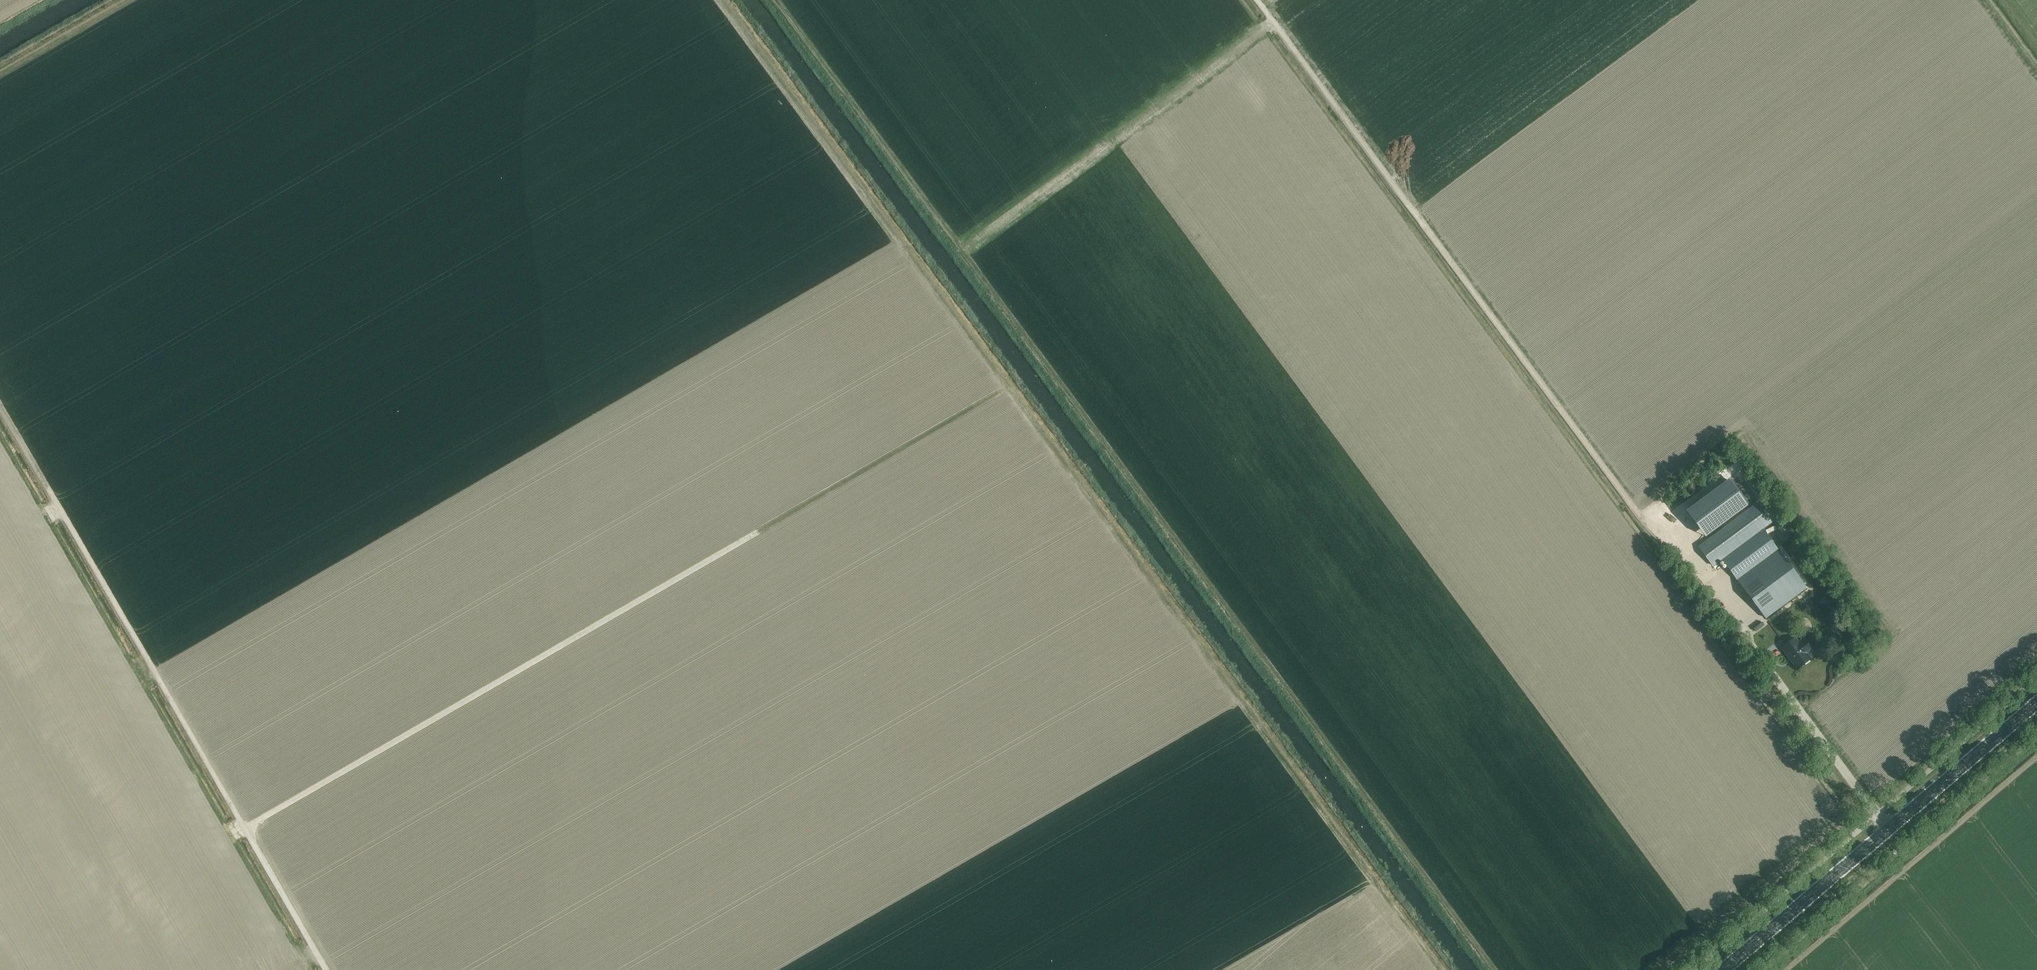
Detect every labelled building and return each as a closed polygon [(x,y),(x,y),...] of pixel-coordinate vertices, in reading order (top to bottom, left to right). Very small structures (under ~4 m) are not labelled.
[(1721,525),(1747,505),(1728,480),(1702,499),(1721,525)] [(1712,565),(1770,522),(1757,504),(1699,547),(1712,565)] [(1657,521),(1666,517),(1662,509),(1654,513),(1657,521)] [(1723,561),(1737,579),(1777,549),(1763,531),(1723,561)] [(1777,549),(1737,579),(1765,618),(1805,588),(1777,549)] [(1807,653),(1811,649),(1803,639),(1799,642),(1795,637),(1781,648),(1796,669),(1811,658),(1807,653)]
